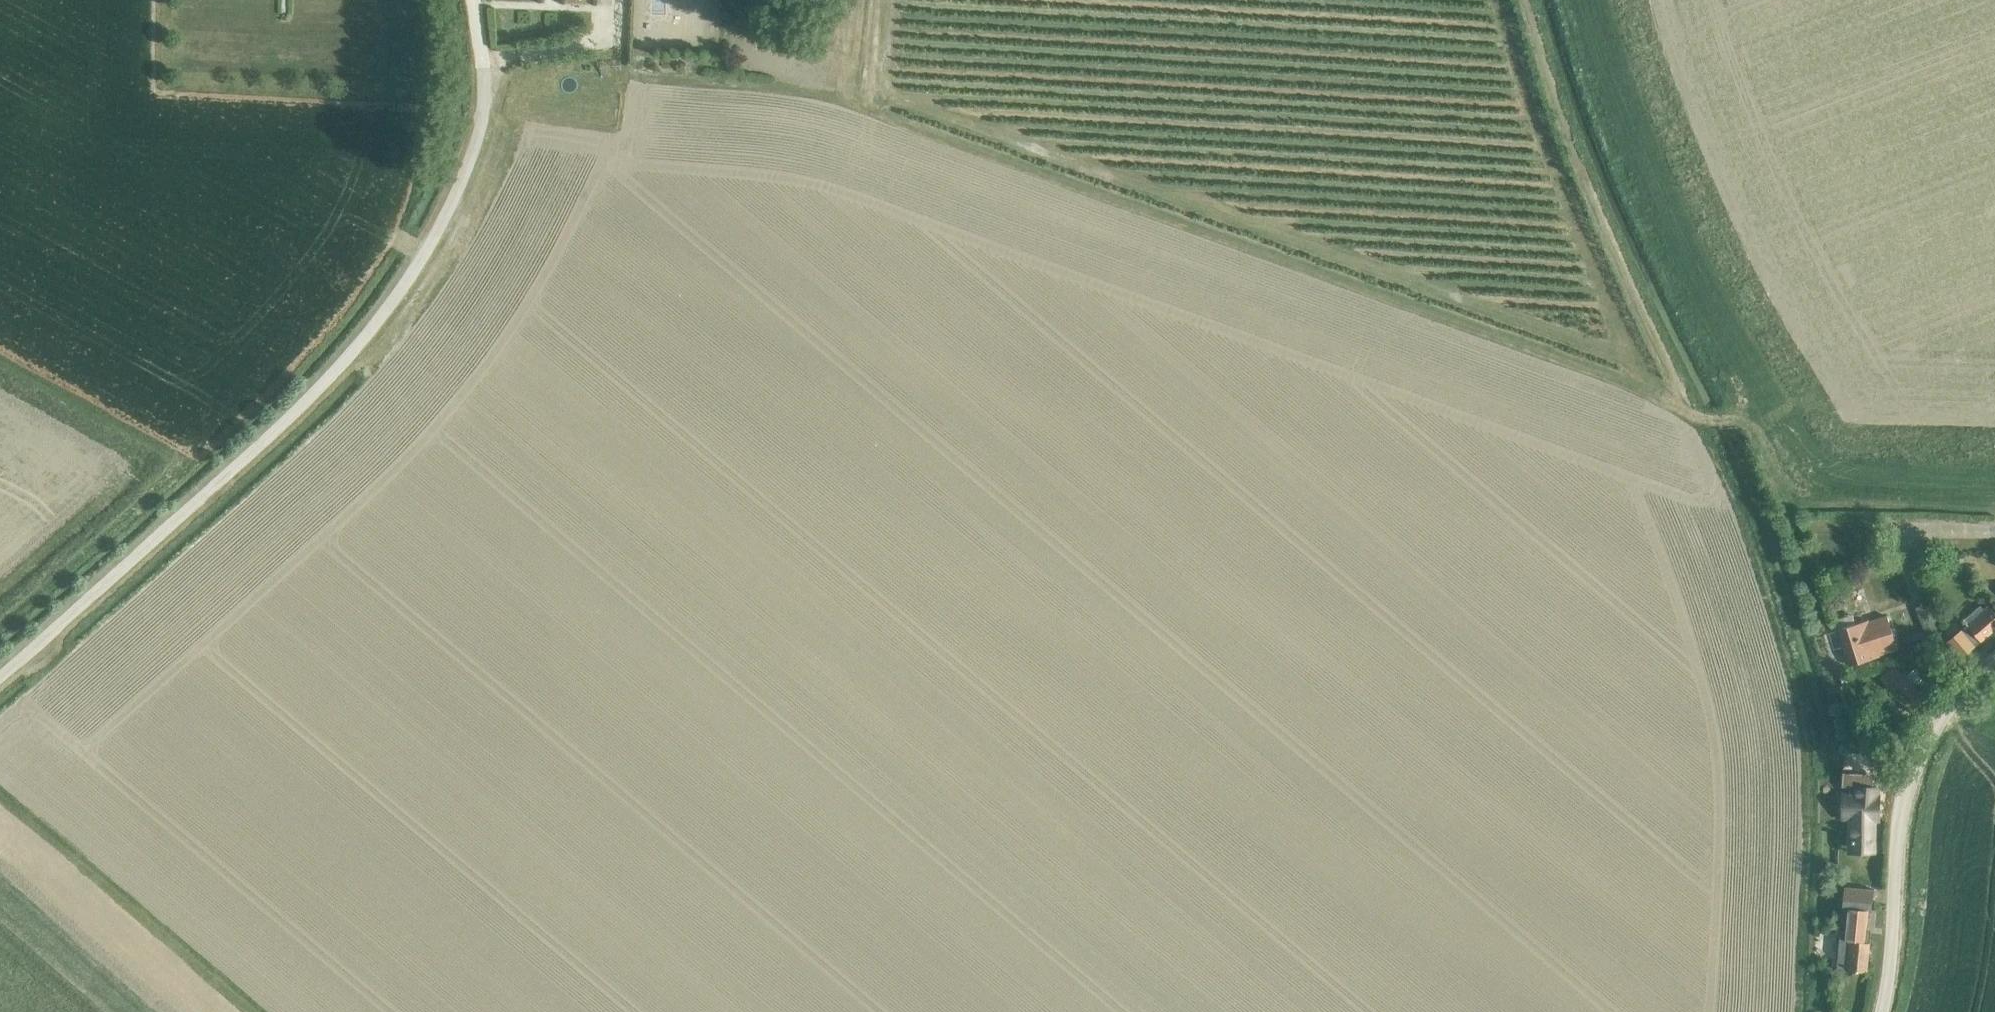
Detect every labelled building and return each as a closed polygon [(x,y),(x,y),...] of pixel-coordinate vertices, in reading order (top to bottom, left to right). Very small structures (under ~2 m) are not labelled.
[(1939,631),(1927,604),(1915,609),(1927,636),(1939,631)] [(1946,642),(1960,658),(1994,629),(1994,613),(1991,608),(1968,627),(1966,624),(1946,642)] [(1886,615),(1868,621),(1868,620),(1838,629),(1849,666),(1879,656),(1879,655),(1897,650),(1886,615)] [(1925,636),(1912,642),(1915,649),(1928,643),(1925,636)] [(1906,678),(1903,675),(1894,666),(1880,679),(1888,688),(1910,712),(1925,699),(1914,687),(1921,680),(1913,672),(1906,678)] [(1839,772),(1839,786),(1842,786),(1842,816),(1848,816),(1847,839),(1865,840),(1866,818),(1878,818),(1879,798),(1873,798),(1874,788),(1860,787),(1861,774),(1839,772)] [(1843,904),(1872,907),(1874,887),(1845,885),(1843,904)] [(1841,932),(1838,969),(1866,972),(1870,933),(1866,932),(1868,910),(1868,909),(1848,907),(1847,907),(1844,932),(1841,932)]
